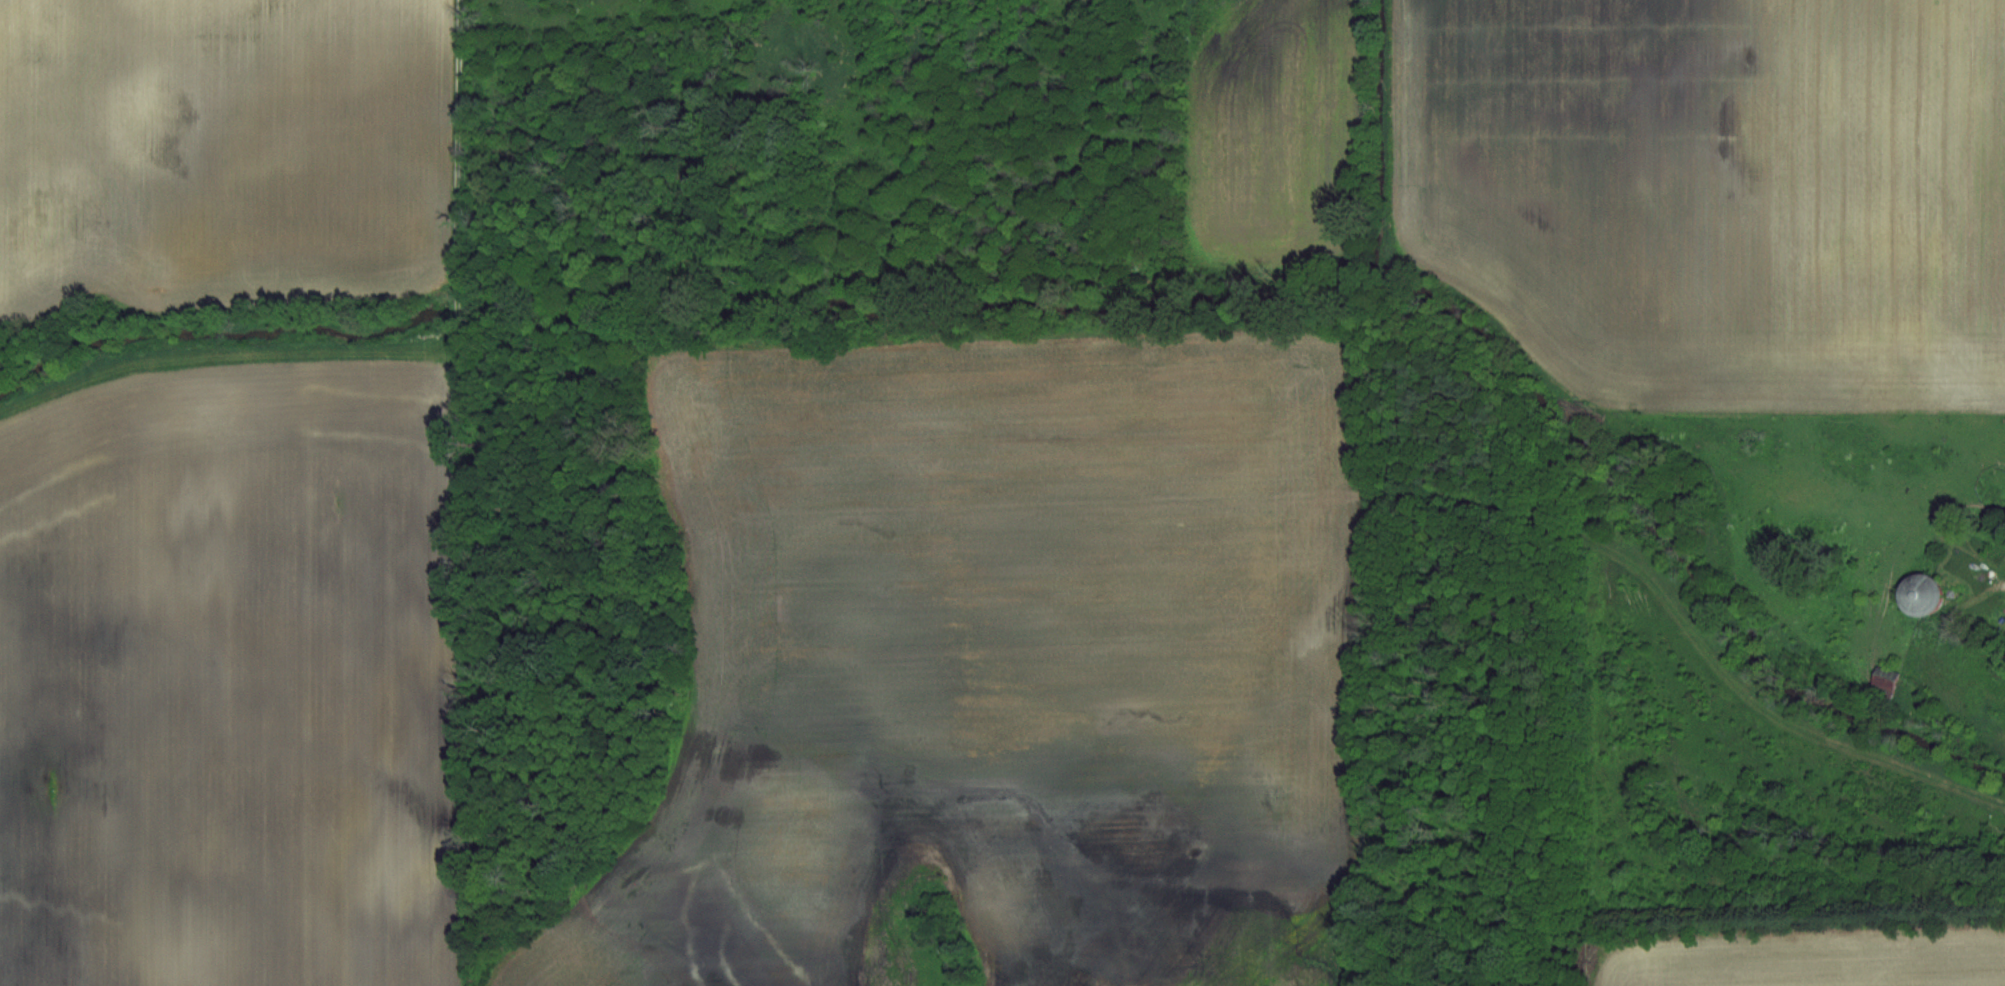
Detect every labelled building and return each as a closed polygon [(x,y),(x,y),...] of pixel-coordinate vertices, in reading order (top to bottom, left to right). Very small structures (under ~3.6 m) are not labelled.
[(1934,575),(1911,576),(1913,612),(1936,611),(1934,575)] [(1870,689),(1890,696),(1899,673),(1879,665),(1870,689)]
